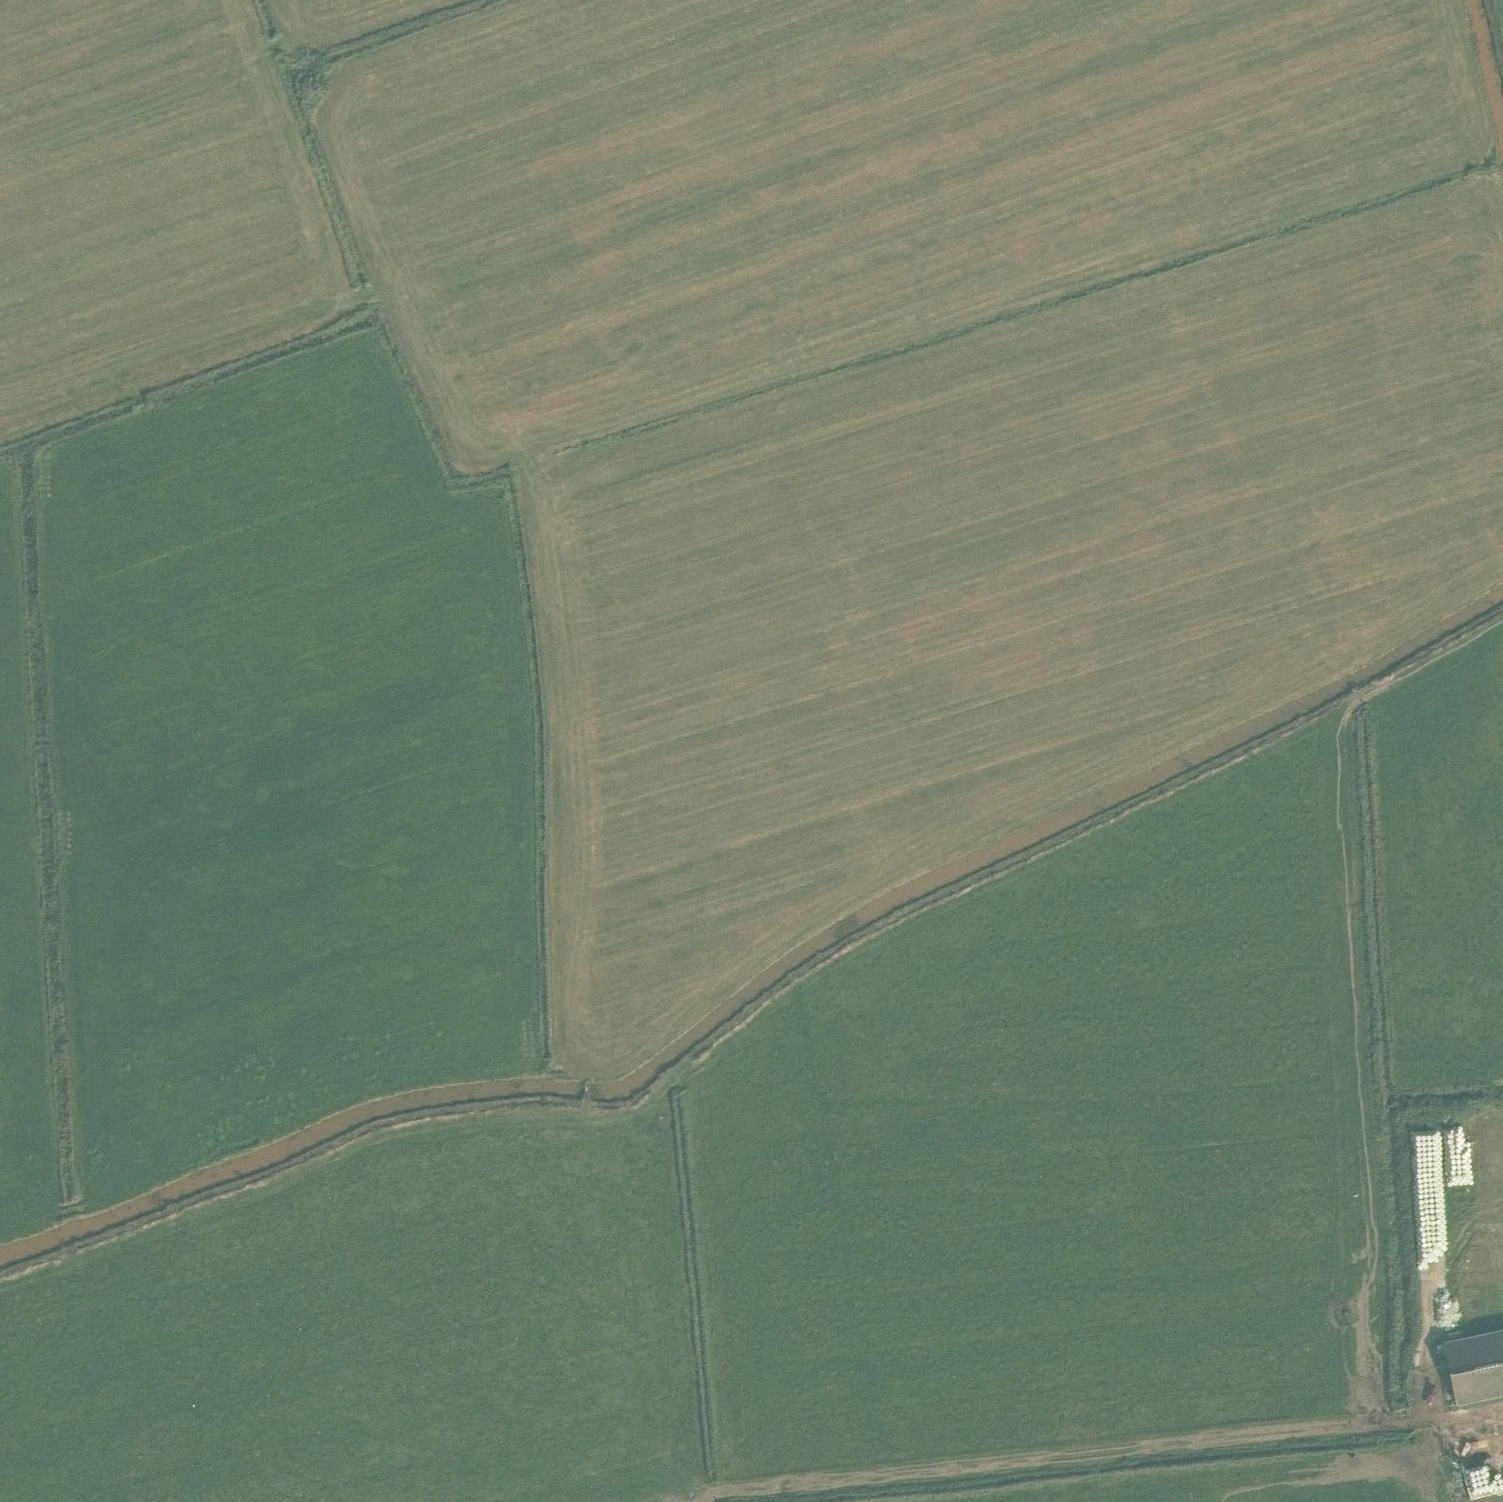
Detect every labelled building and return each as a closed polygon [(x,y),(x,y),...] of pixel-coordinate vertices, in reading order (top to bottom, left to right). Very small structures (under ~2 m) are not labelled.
[(1444,1345),(1457,1407),(1502,1397),(1502,1333),(1444,1345)]
